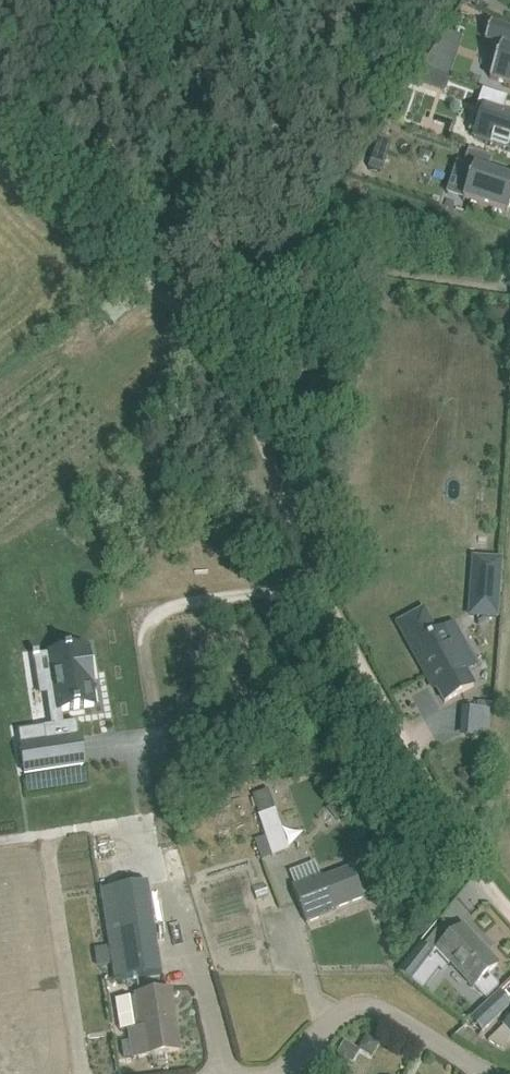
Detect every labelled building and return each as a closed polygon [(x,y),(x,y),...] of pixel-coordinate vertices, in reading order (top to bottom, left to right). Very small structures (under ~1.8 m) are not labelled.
[(491,22),(485,40),(501,45),(490,78),(509,85),(509,29),(491,22)] [(435,73),(442,76),(447,59),(430,53),(421,68),(435,73)] [(431,87),(435,73),(421,68),(416,82),(431,87)] [(483,89),(477,105),(484,107),(474,137),(509,149),(509,114),(503,112),(507,98),(483,89)] [(387,153),(391,140),(378,136),(374,148),(387,153)] [(463,200),(507,215),(509,207),(509,180),(488,172),(493,157),(469,149),(463,165),(473,168),(463,200)] [(473,571),(470,615),(496,617),(499,573),(473,571)] [(430,676),(445,702),(474,686),(443,630),(436,633),(423,610),(398,624),(427,677),(430,676)] [(54,675),(44,676),(50,713),(61,711),(94,707),(90,683),(93,682),(89,652),(86,653),(85,648),(71,650),(65,650),(65,651),(51,654),(54,675)] [(46,742),(20,746),(25,774),(85,765),(81,737),(79,738),(77,722),(63,724),(52,726),(44,727),(46,742)] [(350,807),(339,795),(325,810),(337,820),(350,807)] [(255,839),(262,859),(289,851),(275,809),(259,815),(266,836),(255,839)] [(335,912),(335,910),(364,898),(352,867),(322,879),(321,876),(292,888),(306,924),(335,912)] [(148,884),(99,891),(113,981),(162,974),(148,884)] [(483,953),(460,928),(438,949),(474,988),(498,965),(485,951),(483,953)] [(399,972),(412,983),(435,955),(421,945),(399,972)] [(167,991),(137,996),(141,1024),(129,1026),(134,1058),(180,1051),(174,1018),(171,1019),(167,991)] [(471,1019),(482,1032),(509,1006),(509,1004),(500,993),(471,1019)] [(344,1042),(337,1054),(346,1059),(351,1062),(358,1050),(344,1042)]
